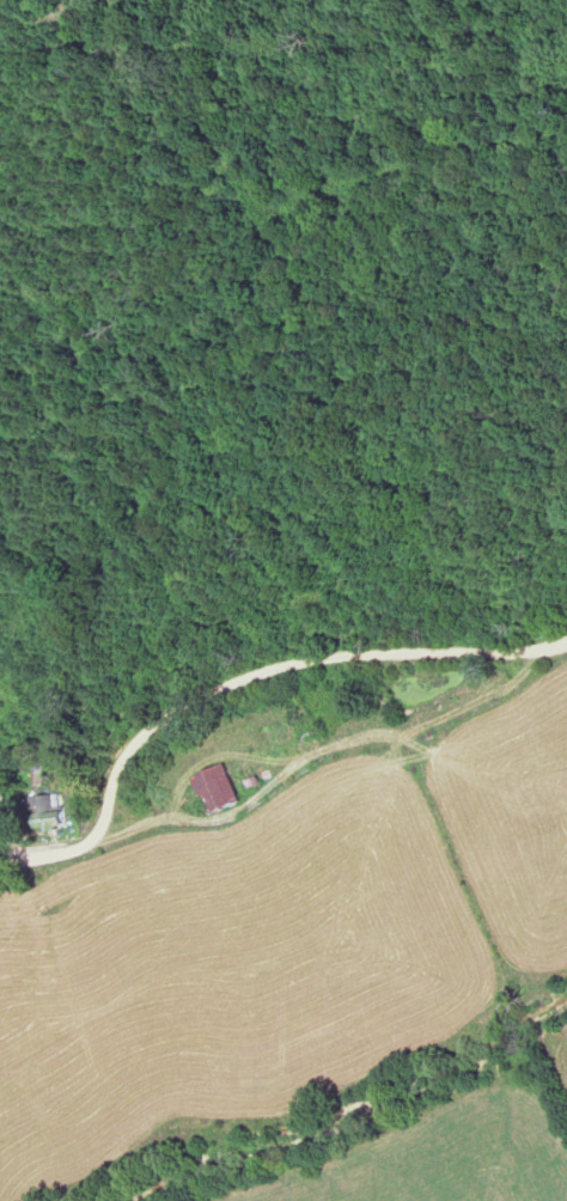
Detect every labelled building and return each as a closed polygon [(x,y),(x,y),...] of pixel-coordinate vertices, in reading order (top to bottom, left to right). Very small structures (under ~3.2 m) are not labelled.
[(237,802),(221,764),(190,777),(206,815),(237,802)] [(56,806),(56,794),(38,794),(38,824),(65,824),(65,806),(56,806)]
